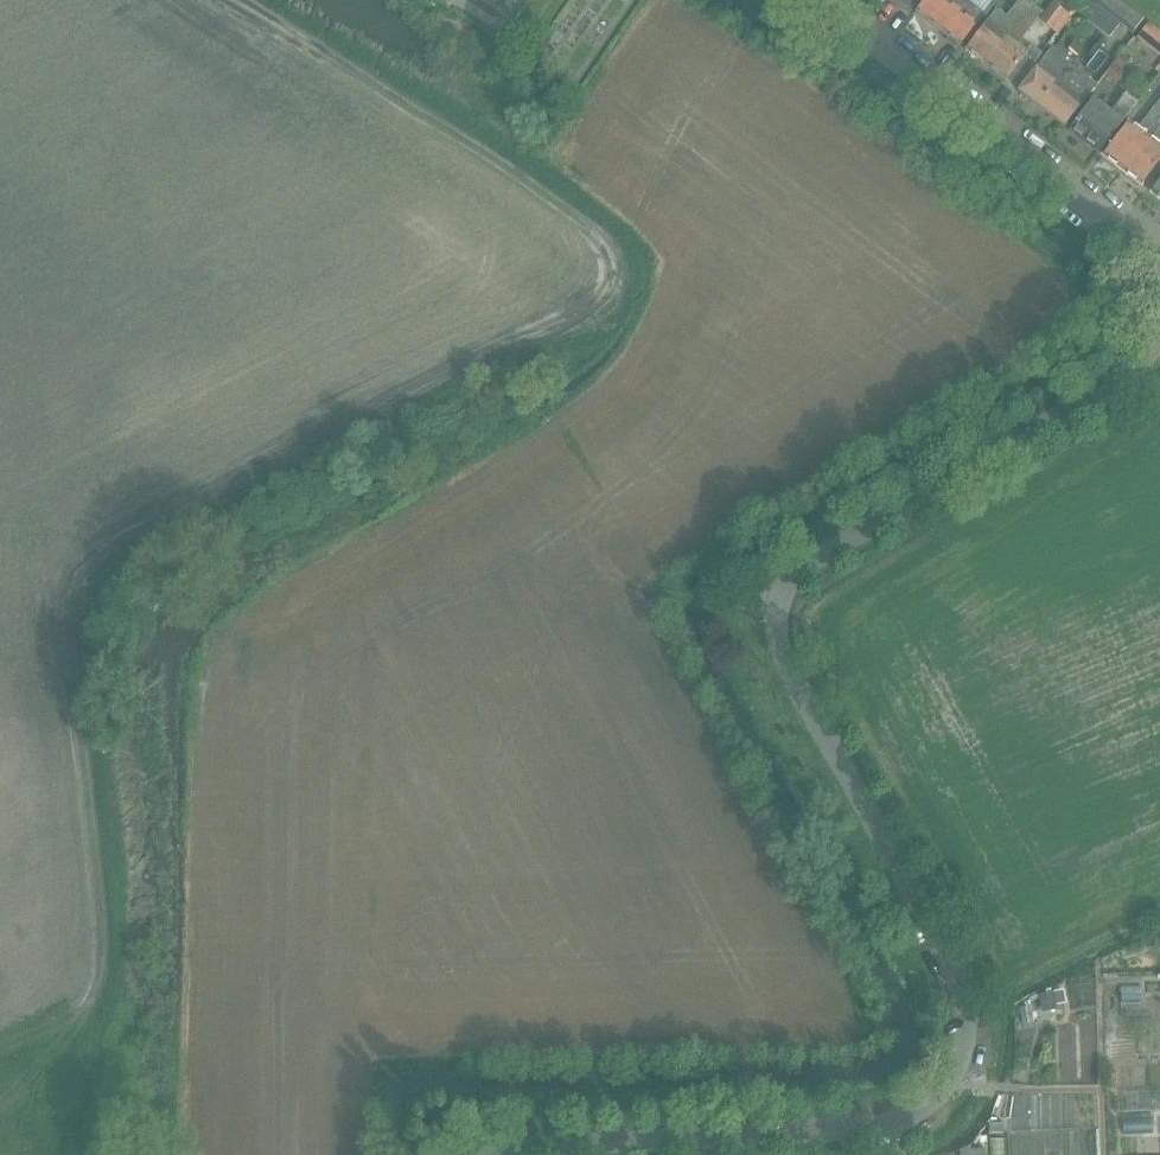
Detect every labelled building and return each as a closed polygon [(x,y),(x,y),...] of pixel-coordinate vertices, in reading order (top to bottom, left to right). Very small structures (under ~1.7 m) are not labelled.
[(915,12),(959,47),(994,2),(992,0),(925,0),(915,12)] [(1007,16),(997,9),(965,50),(985,65),(1031,5),(1035,0),(1019,0),(1007,16)] [(1043,23),(1058,35),(1076,12),(1061,0),(1056,0),(1040,21),(1043,23)] [(1096,9),(1119,26),(1132,37),(1135,34),(1144,22),(1115,0),(1102,0),(1096,9)] [(1016,87),(1031,68),(1040,56),(1032,49),(1026,56),(1016,48),(1042,14),(1031,5),(985,65),(1005,81),(1006,79),(1016,87)] [(1135,34),(1138,36),(1137,38),(1159,57),(1159,32),(1145,20),(1144,22),(1135,34)] [(1065,127),(1079,108),(1096,86),(1050,50),(1033,72),(1018,91),(1065,127)] [(1111,64),(1104,74),(1113,82),(1121,83),(1124,78),(1120,71),(1111,64)] [(1098,153),(1113,135),(1137,103),(1125,94),(1109,116),(1091,102),(1069,131),(1098,153)] [(1159,117),(1159,100),(1137,130),(1127,123),(1102,155),(1121,169),(1159,117)] [(1121,169),(1141,185),(1159,160),(1159,147),(1157,145),(1159,141),(1159,117),(1121,169)] [(1150,192),(1159,200),(1159,179),(1150,192)] [(1055,991),(1040,994),(1044,1011),(1058,1008),(1057,1004),(1055,991)] [(1028,1030),(1059,1026),(1057,1009),(1026,1013),(1028,1030)] [(1003,1124),(990,1124),(990,1133),(1003,1133),(1003,1124)] [(1147,1135),(1120,1139),(1121,1149),(1148,1146),(1147,1135)]
